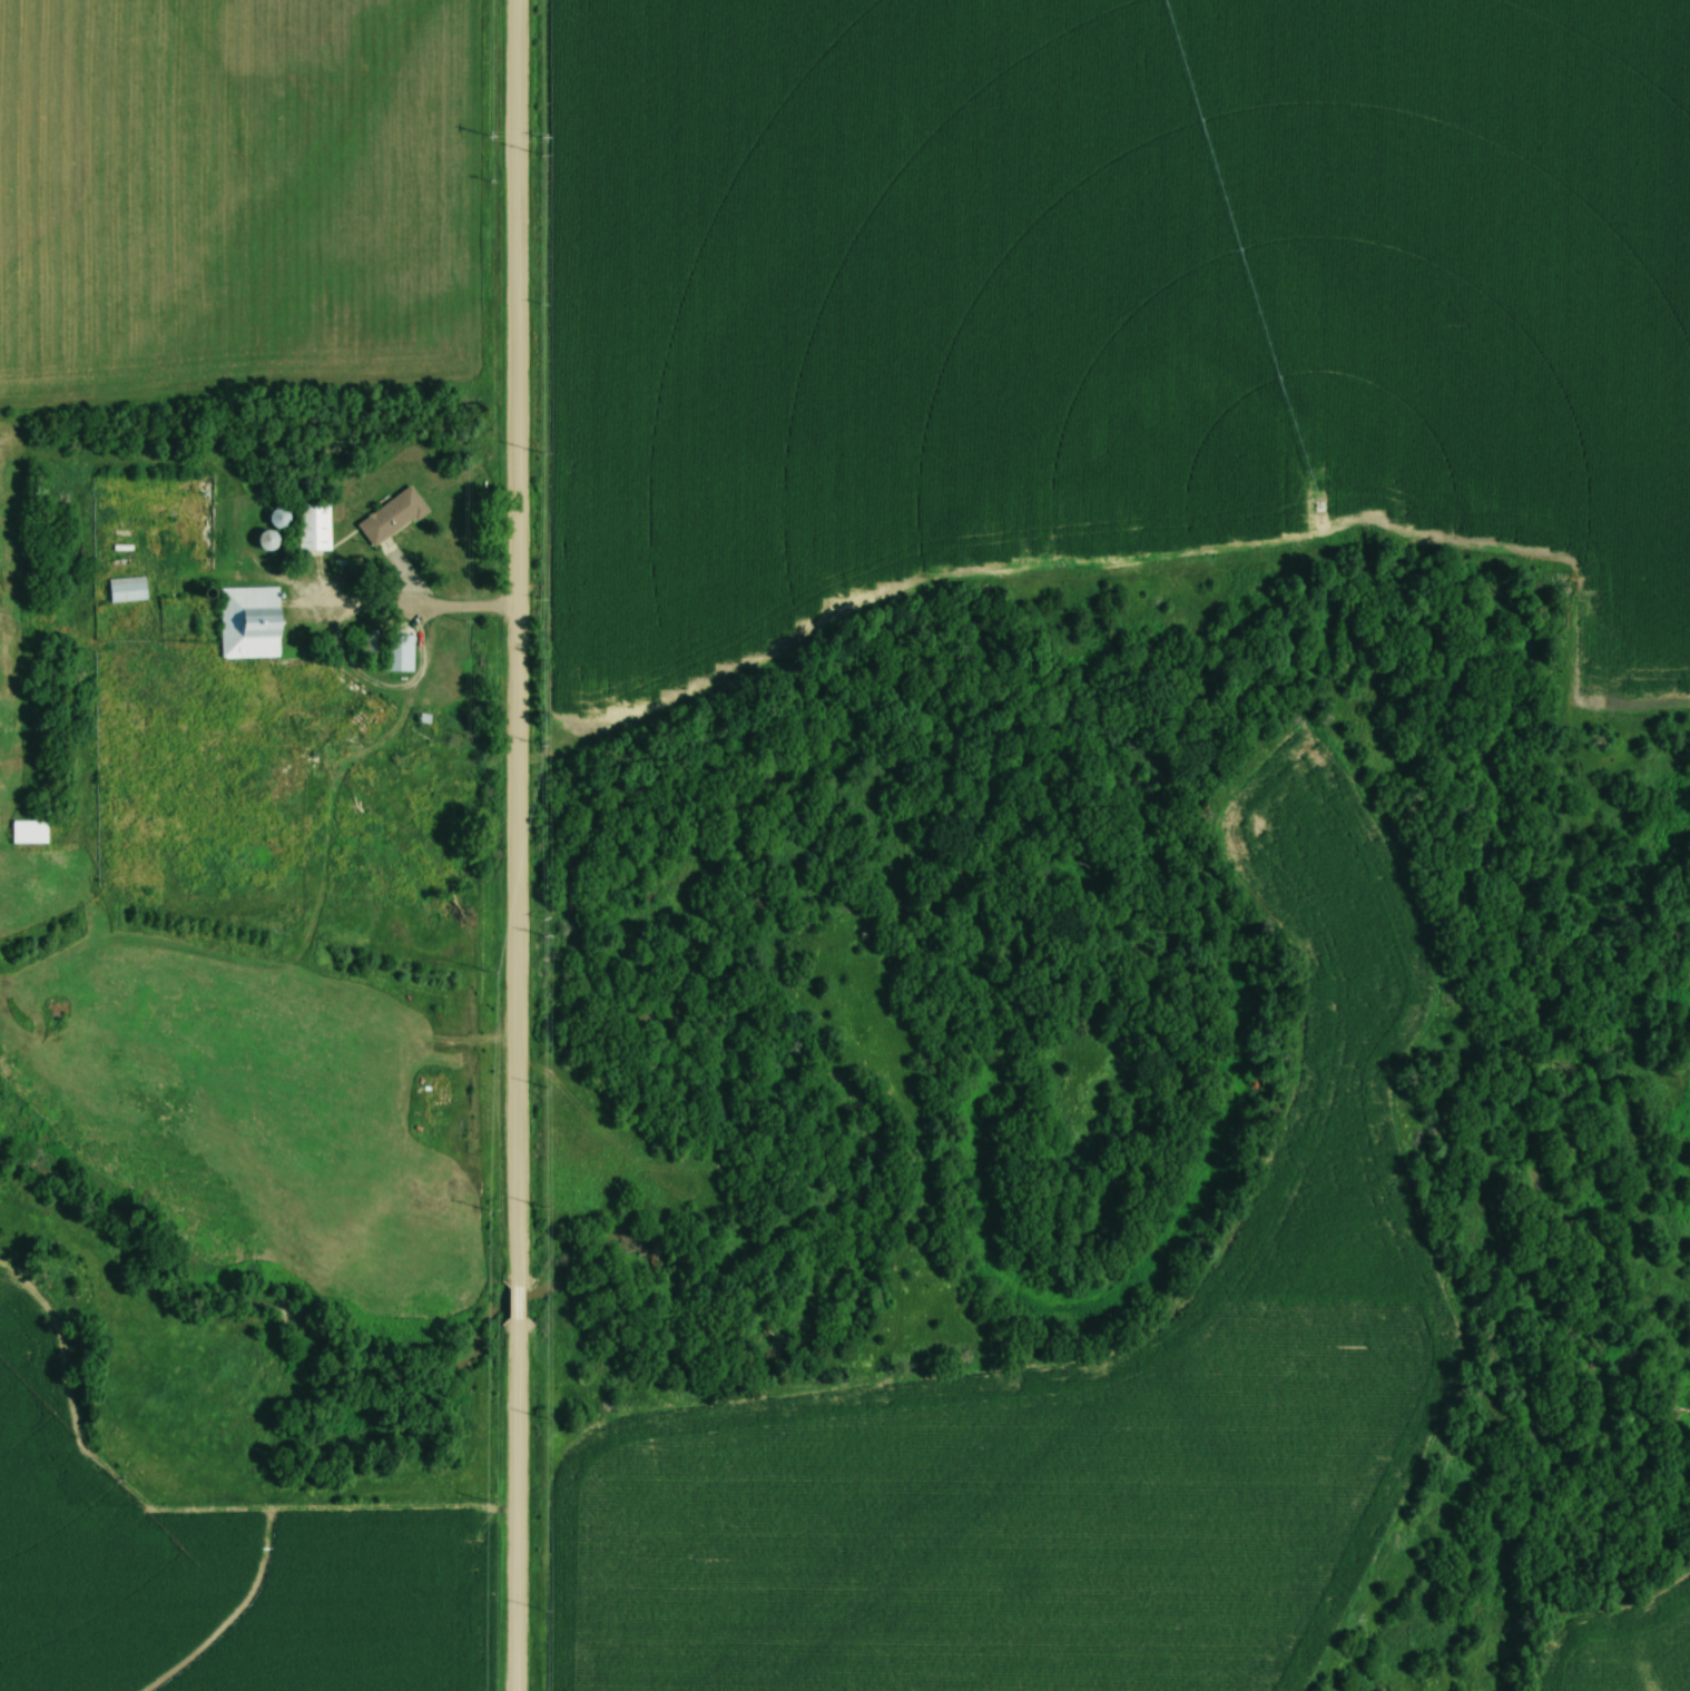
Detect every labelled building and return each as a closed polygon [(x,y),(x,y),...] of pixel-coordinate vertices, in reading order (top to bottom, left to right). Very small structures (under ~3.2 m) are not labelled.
[(353,524),(369,548),(424,512),(407,487),(353,524)] [(294,553),(326,553),(326,505),(294,505),(294,553)] [(285,524),(278,509),(265,514),(272,530),(285,524)] [(142,601),(141,577),(104,579),(106,603),(142,601)] [(217,659),(275,659),(274,588),(216,589),(217,659)] [(408,637),(380,637),(380,674),(408,674),(408,637)] [(43,844),(43,822),(8,822),(8,844),(43,844)]
